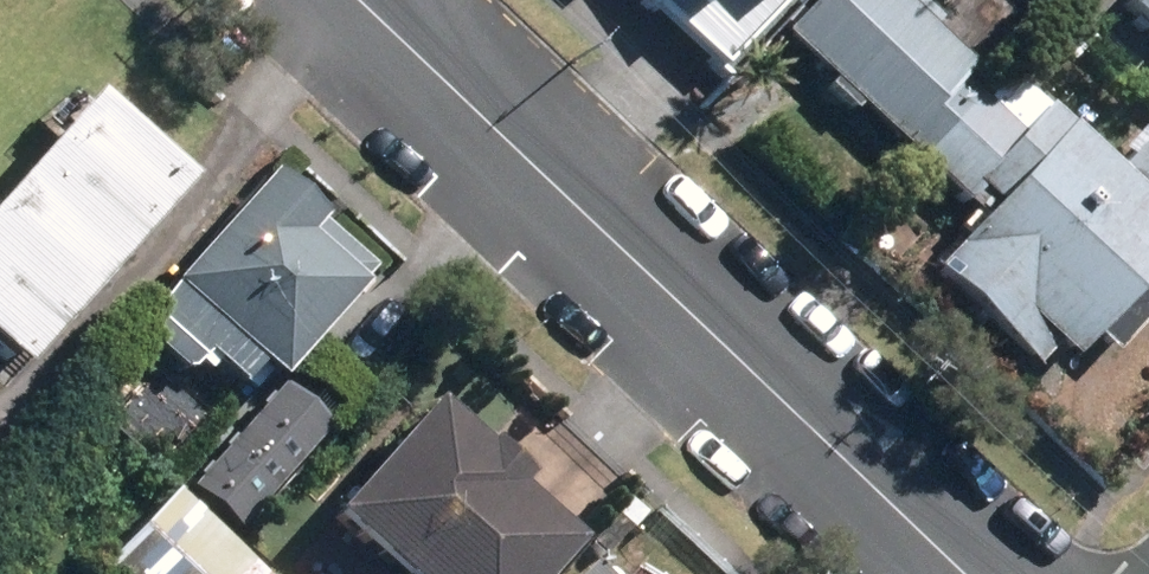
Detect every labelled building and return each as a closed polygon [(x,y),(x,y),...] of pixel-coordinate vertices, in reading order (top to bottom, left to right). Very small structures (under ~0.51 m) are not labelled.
[(680,22),(702,0),(658,0),(680,22)] [(960,64),(891,0),(813,0),(775,41),(903,160),(932,128),(915,112),(944,81),(960,64)] [(1112,7),(1148,43),(1148,0),(1119,0),(1112,7)] [(1148,309),(1129,291),(1148,269),(1148,221),(994,78),(986,87),(960,64),(944,81),(915,112),(932,128),(903,160),(956,209),(966,198),(978,209),(919,273),(1028,374),(1048,353),(1061,364),(1082,341),(1102,360),(1148,309)] [(169,191),(69,100),(0,175),(0,376),(169,191)] [(1110,156),(1120,165),(1114,171),(1148,203),(1148,133),(1145,137),(1136,128),(1110,156)] [(265,391),(369,270),(256,174),(122,329),(180,379),(194,362),(229,392),(245,374),(265,391)] [(302,523),(359,573),(544,573),(559,557),(497,500),(507,488),(465,450),(459,457),(417,419),(377,463),(365,452),(302,523)] [(80,571),(83,573),(243,573),(158,491),(80,571)]
